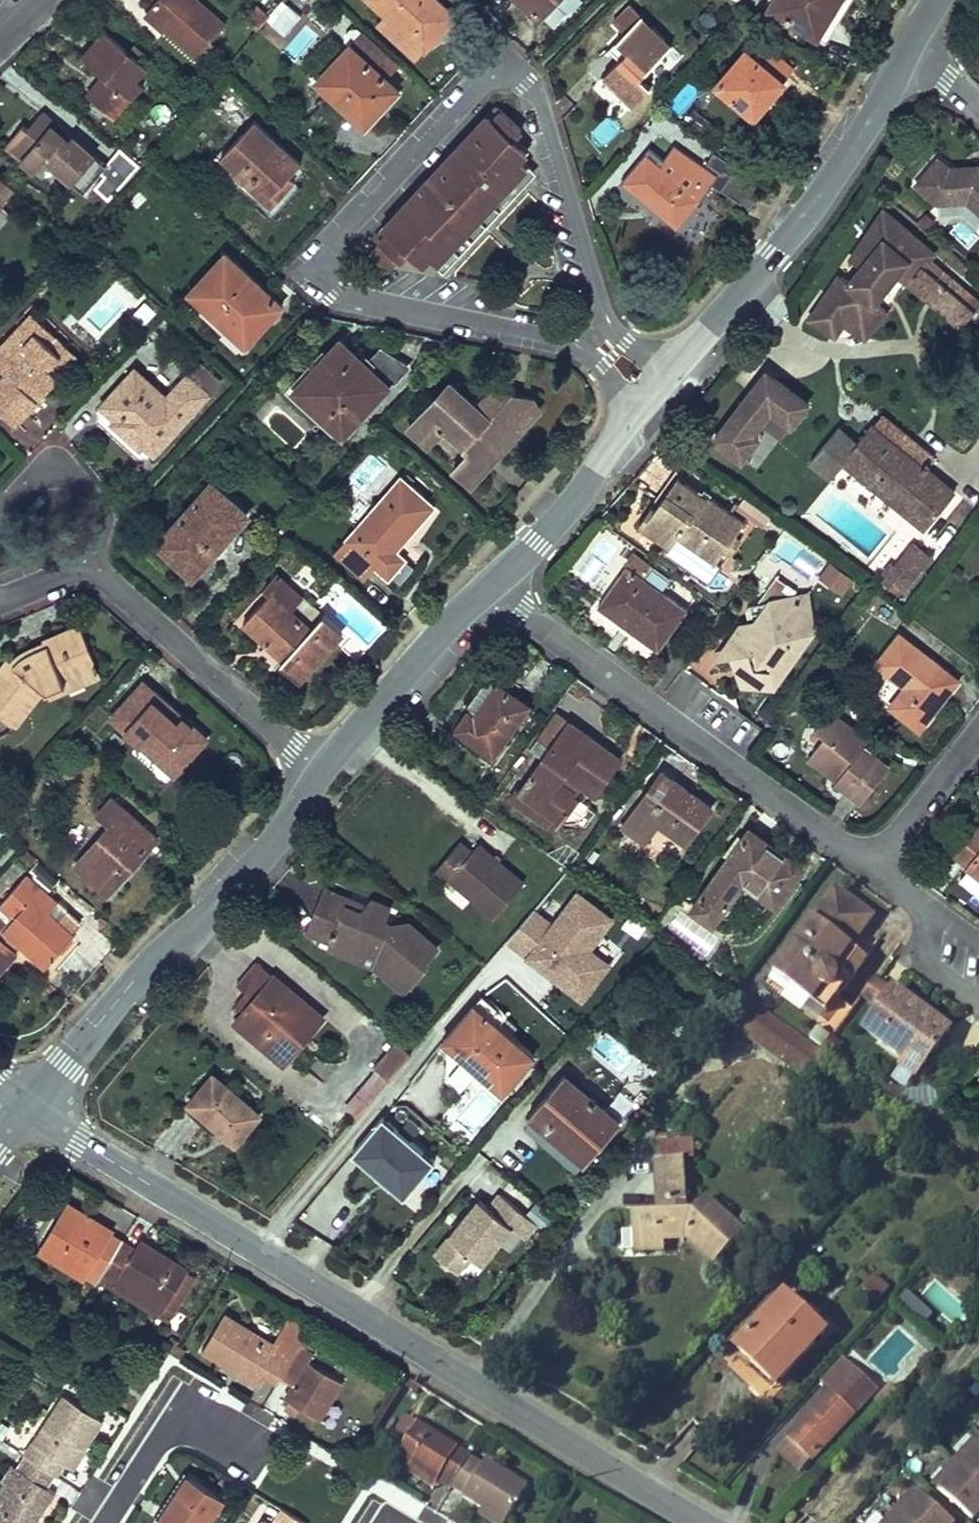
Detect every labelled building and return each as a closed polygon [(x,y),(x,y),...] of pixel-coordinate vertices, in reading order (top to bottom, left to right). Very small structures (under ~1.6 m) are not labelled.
[(146,14),(196,59),(226,25),(199,0),(159,0),(146,14)] [(286,37),(303,16),(283,0),(266,21),(286,37)] [(370,2),(363,12),(411,54),(451,8),(442,0),(368,0),(370,2)] [(536,11),(547,0),(525,0),(536,11)] [(834,0),(770,0),(765,7),(810,36),(834,0)] [(674,37),(645,6),(618,31),(629,43),(618,53),(599,71),(629,104),(650,85),(637,71),(674,37)] [(142,66),(102,30),(79,55),(103,76),(86,94),(113,118),(143,84),(133,76),(142,66)] [(629,43),(618,31),(607,41),(618,53),(629,43)] [(345,35),(314,71),(361,113),(393,77),(345,35)] [(757,37),(718,89),(754,117),(772,93),(776,96),(798,67),(757,37)] [(512,122),(488,99),(361,237),(367,242),(359,251),(378,268),(398,246),(416,262),(424,253),(436,264),(450,248),(444,242),(499,181),(506,187),(525,166),(513,155),(522,146),(505,130),(512,122)] [(47,113),(43,118),(77,145),(81,140),(47,113)] [(43,171),(51,162),(90,194),(113,167),(81,140),(77,145),(43,118),(30,134),(24,129),(11,145),(31,161),(43,171)] [(247,121),(213,159),(264,204),(281,185),(275,179),(292,160),(247,121)] [(642,147),(614,183),(671,227),(710,176),(669,145),(658,159),(642,147)] [(941,170),(929,161),(906,188),(928,206),(957,203),(978,220),(978,175),(971,168),(941,170)] [(722,172),(713,186),(745,209),(755,195),(722,172)] [(17,190),(0,176),(0,210),(17,190)] [(871,312),(865,308),(887,278),(900,287),(901,285),(917,267),(926,256),(875,218),(841,264),(851,272),(841,286),(831,279),(801,320),(822,336),(830,324),(844,333),(845,335),(846,335),(847,336),(849,336),(850,336),(851,336),(852,336),(853,336),(854,335),(855,334),(857,331),(871,312)] [(479,243),(491,261),(514,246),(502,228),(479,243)] [(219,243),(185,281),(221,313),(217,318),(239,338),(278,295),(219,243)] [(917,267),(901,285),(960,331),(974,314),(961,304),(968,294),(938,271),(932,279),(917,267)] [(29,308),(28,309),(0,337),(0,366),(2,368),(0,370),(0,408),(10,418),(32,394),(26,388),(48,364),(43,360),(55,348),(41,335),(48,327),(29,308)] [(338,339),(302,378),(318,393),(310,401),(340,429),(388,376),(393,380),(407,364),(381,340),(367,355),(362,350),(357,356),(338,339)] [(161,433),(207,384),(185,364),(162,388),(134,362),(104,394),(115,404),(109,410),(136,435),(149,422),(161,433)] [(758,398),(775,378),(767,371),(750,391),(758,398)] [(318,393),(302,378),(294,387),(310,401),(318,393)] [(760,421),(770,409),(789,426),(799,415),(807,405),(775,378),(758,398),(750,391),(712,436),(738,458),(755,438),(750,433),(760,421)] [(453,379),(409,428),(426,444),(441,428),(468,452),(453,470),(470,484),(513,439),(508,425),(522,428),(541,406),(535,391),(496,385),(481,401),(453,379)] [(779,438),(789,426),(770,409),(760,421),(779,438)] [(882,421),(872,433),(924,473),(934,461),(882,421)] [(149,422),(136,435),(148,447),(161,433),(149,422)] [(872,433),(860,449),(841,434),(814,468),(833,483),(844,470),(928,535),(956,498),(924,473),(872,433)] [(673,549),(681,536),(718,561),(743,522),(707,499),(709,496),(677,476),(656,509),(650,505),(637,526),(673,549)] [(422,573),(405,559),(397,551),(436,507),(402,477),(333,555),(366,583),(377,570),(388,579),(404,593),(422,573)] [(249,516),(212,483),(169,531),(182,543),(170,556),(187,571),(197,559),(204,565),(249,516)] [(182,543),(169,531),(157,544),(170,556),(182,543)] [(924,556),(906,543),(889,565),(885,562),(878,571),(900,587),(924,556)] [(837,581),(845,569),(825,554),(816,566),(837,581)] [(197,559),(187,571),(193,577),(204,565),(197,559)] [(627,560),(598,601),(631,625),(662,646),(691,606),(627,560)] [(740,612),(712,648),(727,647),(730,670),(732,683),(771,678),(808,626),(795,616),(806,602),(767,576),(751,597),(744,591),(737,600),(740,612)] [(271,591),(258,605),(274,618),(286,605),(271,591)] [(258,605),(242,623),(285,661),(281,666),(298,681),(343,631),(326,617),(314,630),(286,605),(274,618),(258,605)] [(74,622),(46,641),(48,647),(40,653),(32,646),(22,654),(24,658),(19,662),(11,660),(0,671),(0,674),(3,677),(0,680),(0,711),(11,721),(39,688),(58,685),(66,678),(64,672),(91,659),(74,622)] [(885,700),(918,723),(945,685),(953,674),(891,630),(871,659),(900,679),(885,700)] [(494,676),(459,725),(499,754),(534,705),(494,676)] [(147,684),(112,723),(138,747),(147,738),(182,771),(209,741),(184,719),(176,728),(152,706),(160,697),(147,684)] [(184,719),(160,697),(152,706),(176,728),(184,719)] [(817,704),(802,726),(812,733),(795,760),(816,774),(853,798),(879,759),(853,742),(860,732),(817,704)] [(541,737),(554,747),(517,796),(565,831),(588,798),(576,788),(586,775),(603,787),(624,756),(570,718),(560,711),(541,737)] [(147,738),(138,747),(173,780),(182,771),(147,738)] [(673,763),(615,838),(638,856),(652,838),(678,858),(722,801),(684,771),(673,763)] [(124,809),(75,863),(109,894),(129,872),(126,870),(156,837),(124,809)] [(955,846),(965,853),(978,864),(978,815),(955,846)] [(756,824),(701,900),(723,916),(754,872),(784,894),(808,862),(766,832),(756,824)] [(463,842),(436,872),(449,883),(452,879),(496,918),(525,884),(481,845),(474,852),(463,842)] [(57,903),(27,877),(6,901),(18,912),(0,931),(0,972),(18,953),(13,948),(21,939),(49,964),(77,933),(51,909),(57,903)] [(819,1024),(836,1036),(856,1007),(840,995),(868,954),(855,945),(873,918),(846,899),(833,890),(773,977),(826,1014),(819,1024)] [(371,911),(329,891),(317,917),(341,927),(335,941),(366,956),(371,947),(382,953),(378,961),(413,989),(430,968),(428,966),(442,950),(412,924),(394,925),(389,922),(395,910),(378,903),(371,911)] [(585,953),(610,925),(578,897),(551,927),(534,911),(508,942),(544,973),(548,968),(566,984),(573,975),(588,988),(604,969),(585,953)] [(341,927),(317,917),(311,932),(335,941),(341,927)] [(621,917),(613,927),(632,941),(640,931),(621,917)] [(366,956),(335,941),(331,951),(380,971),(407,995),(413,989),(378,961),(382,953),(371,947),(366,956)] [(313,1006),(259,958),(238,981),(249,991),(256,998),(244,1012),(236,1020),(283,1062),(304,1040),(292,1029),(313,1006)] [(914,991),(899,981),(869,1024),(910,1053),(906,1060),(921,1071),(956,1021),(914,991)] [(767,1013),(776,997),(758,986),(749,1002),(767,1013)] [(256,998),(249,991),(236,1005),(244,1012),(256,998)] [(483,997),(443,1039),(503,1093),(536,1059),(500,1025),(506,1019),(483,997)] [(802,1084),(822,1054),(744,1000),(723,1030),(802,1084)] [(325,1016),(313,1006),(292,1029),(304,1040),(325,1016)] [(361,1118),(407,1052),(391,1041),(346,1108),(361,1118)] [(217,1071),(191,1098),(236,1142),(263,1114),(217,1071)] [(619,1124),(564,1077),(528,1118),(583,1166),(619,1124)] [(434,1162),(382,1117),(359,1144),(411,1189),(434,1162)] [(747,1230),(707,1196),(696,1213),(687,1213),(688,1206),(693,1204),(691,1167),(661,1166),(662,1212),(632,1215),(634,1252),(663,1249),(663,1241),(688,1237),(687,1244),(715,1268),(747,1230)] [(533,1224),(499,1196),(498,1196),(487,1209),(477,1202),(434,1256),(455,1272),(468,1255),(479,1263),(508,1227),(522,1238),(533,1224)] [(90,1214),(70,1201),(39,1249),(83,1277),(88,1268),(99,1275),(123,1238),(89,1216),(90,1214)] [(188,1265),(144,1237),(138,1247),(123,1238),(99,1275),(96,1281),(110,1290),(119,1275),(165,1303),(188,1265)] [(199,1272),(188,1265),(165,1303),(176,1310),(199,1272)] [(872,1306),(889,1291),(874,1275),(858,1290),(872,1306)] [(906,1293),(895,1305),(921,1328),(932,1316),(906,1293)] [(825,1338),(786,1298),(736,1349),(753,1366),(762,1357),(785,1379),(825,1338)] [(206,1346),(260,1381),(265,1373),(279,1381),(284,1374),(303,1344),(306,1339),(286,1326),(274,1345),(226,1314),(206,1346)] [(295,1381),(288,1394),(324,1416),(345,1382),(310,1360),(315,1352),(303,1344),(284,1374),(295,1381)] [(881,1392),(857,1368),(791,1436),(812,1456),(816,1460),(881,1392)] [(110,1414),(71,1387),(29,1449),(62,1470),(66,1463),(70,1457),(77,1462),(110,1414)] [(469,1459),(472,1455),(417,1420),(394,1456),(436,1482),(440,1477),(452,1486),(453,1485),(469,1459)] [(931,1487),(971,1522),(973,1522),(978,1516),(978,1446),(973,1441),(931,1487)] [(17,1522),(37,1522),(62,1487),(54,1481),(58,1476),(62,1470),(29,1449),(22,1459),(28,1464),(8,1493),(0,1506),(0,1511),(17,1522)] [(22,1459),(16,1456),(0,1479),(0,1488),(8,1493),(28,1464),(22,1459)] [(505,1522),(529,1485),(488,1458),(482,1467),(469,1459),(453,1485),(452,1486),(465,1494),(465,1496),(505,1522)] [(156,1522),(201,1522),(219,1495),(188,1474),(171,1499),(156,1522)] [(884,1522),(953,1522),(914,1489),(884,1522)] [(264,1509),(255,1522),(302,1522),(306,1517),(283,1503),(275,1516),(264,1509)]
